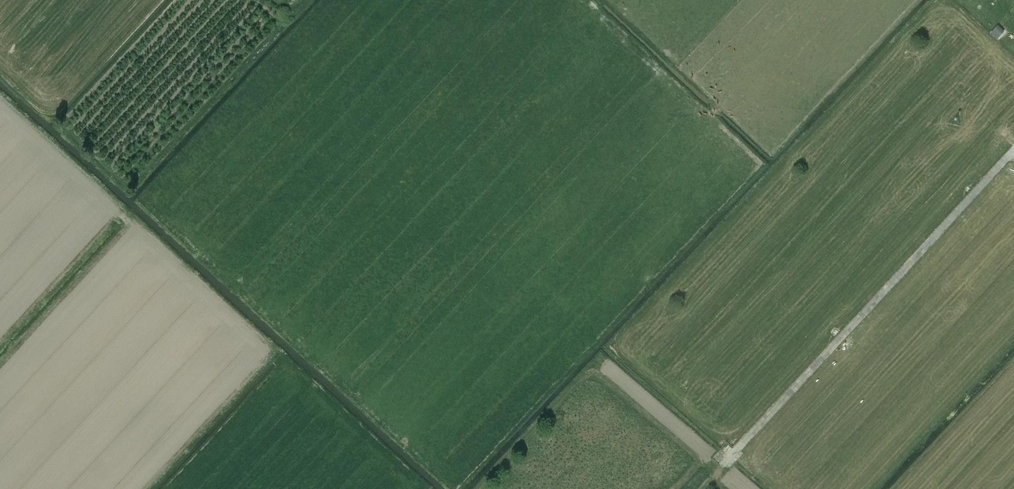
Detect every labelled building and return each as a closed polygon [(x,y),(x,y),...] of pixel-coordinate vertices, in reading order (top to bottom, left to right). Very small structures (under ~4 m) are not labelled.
[(998,26),(991,32),(996,39),(1003,33),(998,26)]
